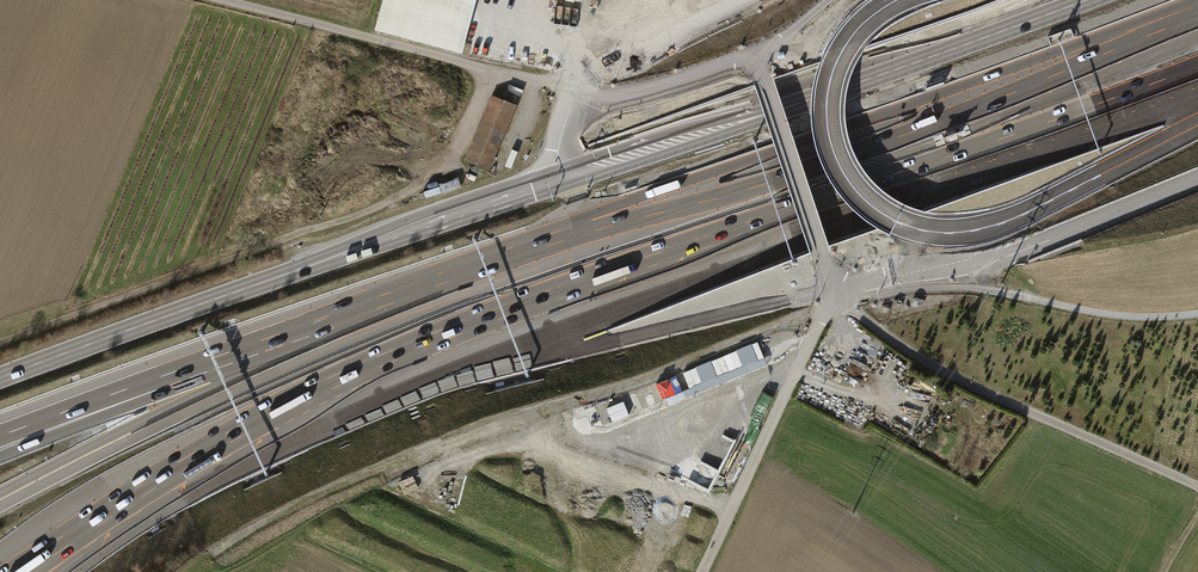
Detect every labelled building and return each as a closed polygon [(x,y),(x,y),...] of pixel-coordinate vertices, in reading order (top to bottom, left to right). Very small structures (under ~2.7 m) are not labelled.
[(478,0),(385,0),(377,30),(465,52),(478,0)] [(491,173),(518,107),(494,97),(467,163),(491,173)] [(135,552),(130,545),(119,554),(124,560),(135,552)]
